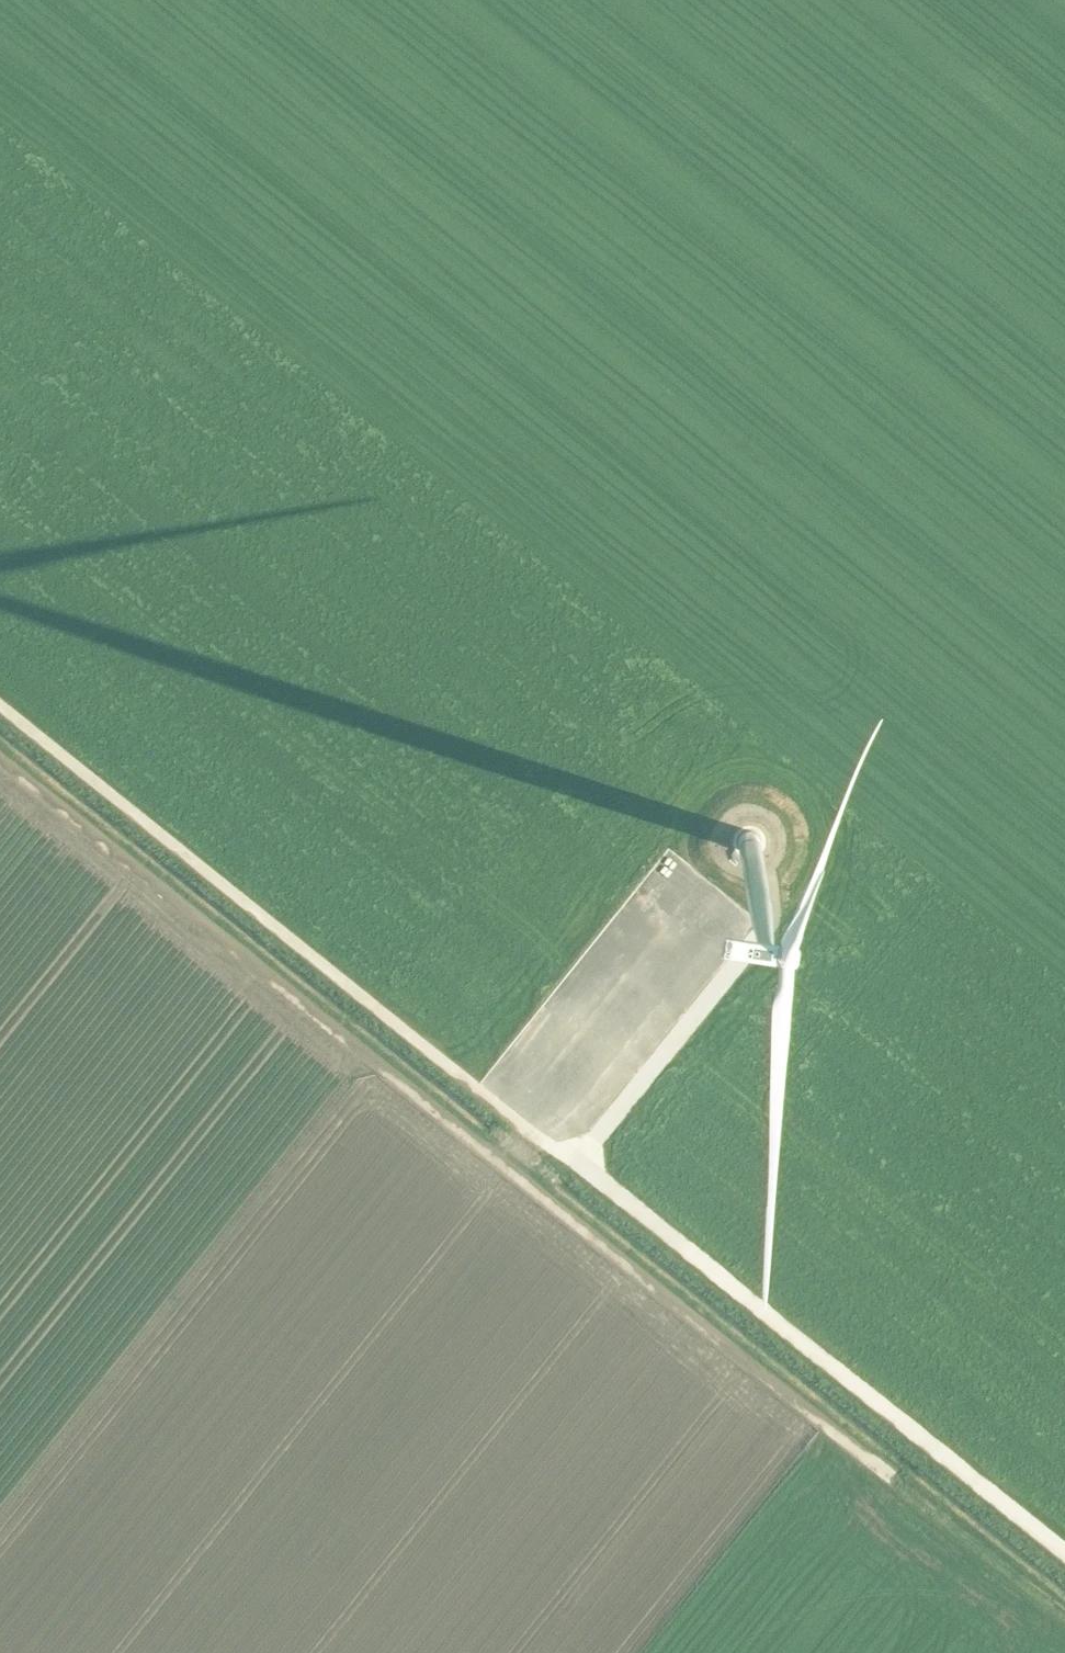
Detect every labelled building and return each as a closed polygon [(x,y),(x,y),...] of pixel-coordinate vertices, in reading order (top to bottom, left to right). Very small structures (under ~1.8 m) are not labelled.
[(727,839),(727,841),(727,844),(728,847),(728,849),(730,852),(731,854),(733,856),(735,858),(737,860),(740,861),(742,862),(745,863),(748,863),(750,863),(753,863),(756,862),(758,861),(761,860),(763,858),(765,856),(767,854),(768,852),(769,849),(770,847),(771,844),(771,841),(771,839),(770,836),(769,833),(768,831),(767,828),(765,826),(763,824),(761,823),(758,821),(756,820),(753,820),(750,819),(747,819),(745,820),(742,820),(740,821),(737,823),(735,824),(733,826),(731,828),(730,831),(728,833),(728,836),(727,839)]
